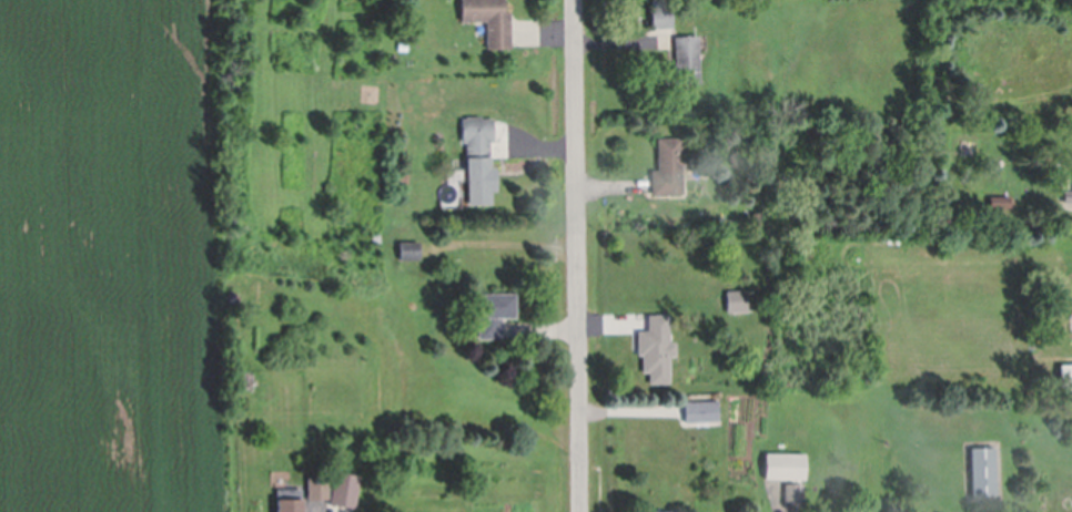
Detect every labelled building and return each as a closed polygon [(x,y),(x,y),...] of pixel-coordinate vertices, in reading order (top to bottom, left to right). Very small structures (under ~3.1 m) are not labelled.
[(458,21),(458,0),(504,0),(504,13),(508,13),(508,35),(508,49),(485,50),(485,21),(458,21)] [(653,30),(651,7),(672,7),(672,30),(653,30)] [(676,85),(675,63),(676,63),(675,39),(698,38),(701,84),(676,85)] [(479,117),(465,117),(465,120),(461,120),(461,144),(465,144),(465,158),(467,158),(489,157),(489,151),(489,142),(493,142),(492,120),(479,120),(479,117)] [(651,195),(682,194),(681,165),(691,164),(691,150),(680,151),(680,137),(656,139),(657,171),(650,171),(651,187),(651,195)] [(467,158),(468,206),(491,206),(491,192),(496,192),(496,168),(492,168),(492,157),(489,157),(467,158)] [(1063,194),(1071,194),(1071,206),(1063,206),(1063,194)] [(400,245),(421,245),(421,263),(400,264),(400,245)] [(515,294),(477,295),(478,340),(502,340),(500,330),(500,318),(515,318),(515,294)] [(727,294),(748,294),(748,315),(727,315),(727,294)] [(645,314),(669,314),(669,342),(676,342),(676,358),(669,358),(669,385),(648,385),(648,372),(643,372),(643,356),(637,356),(637,329),(645,329),(645,325),(645,314)] [(1060,366),(1071,365),(1071,391),(1060,391),(1060,366)] [(685,406),(717,405),(718,424),(686,427),(685,406)] [(972,502),(970,453),(994,452),(997,501),(972,502)] [(765,458),(806,459),(805,485),(765,484),(765,458)] [(358,481),(354,511),(342,511),(330,510),(333,478),(358,481)] [(307,483),(328,483),(328,504),(307,505),(307,483)] [(783,489),(802,489),(802,509),(783,509),(783,489)] [(302,506),(302,511),(276,511),(276,494),(301,493),(301,506),(302,506)]
